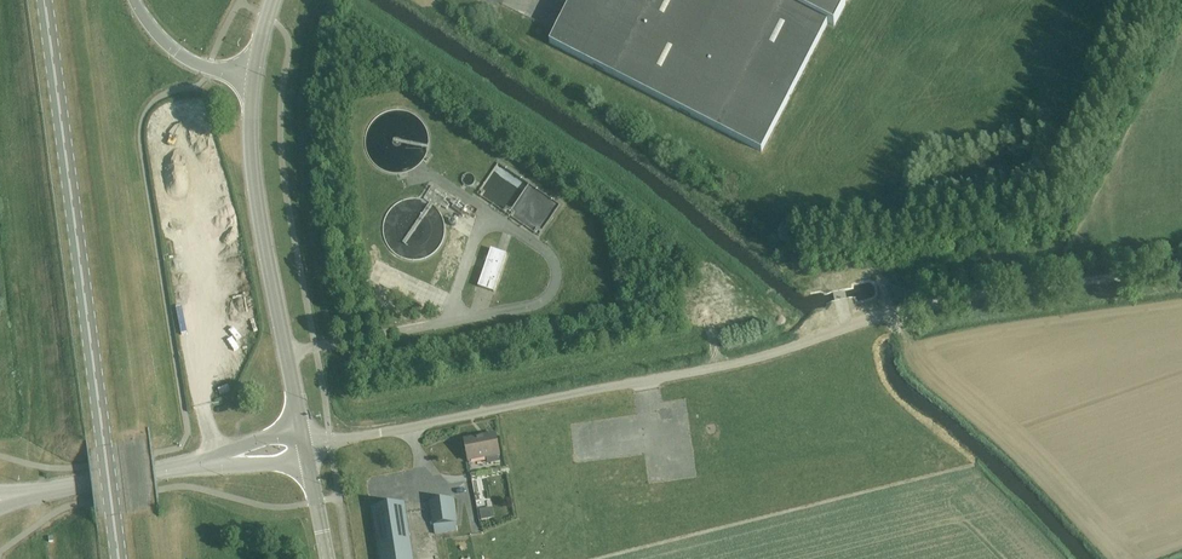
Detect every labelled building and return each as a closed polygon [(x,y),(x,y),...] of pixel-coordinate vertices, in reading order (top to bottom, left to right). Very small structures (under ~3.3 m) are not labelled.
[(549,43),(762,152),(828,23),(834,26),(848,0),(572,0),(549,43)] [(499,250),(505,236),(496,232),(490,246),(499,250)] [(484,270),(478,287),(494,292),(507,254),(491,249),(489,256),(487,255),(485,255),(483,259),(487,261),(484,269),(484,270)] [(217,350),(222,342),(229,347),(243,325),(229,316),(214,340),(215,340),(211,346),(217,350)] [(213,387),(215,394),(225,391),(223,385),(213,387)] [(482,437),(464,440),(468,461),(486,458),(490,457),(491,464),(501,462),(499,456),(500,456),(496,434),(486,436),(486,437),(483,438),(483,437),(482,437)] [(457,522),(454,499),(430,502),(433,526),(434,526),(435,534),(457,531),(456,523),(457,522)] [(406,504),(372,510),(380,558),(414,558),(406,504)] [(492,509),(479,511),(481,520),(493,518),(492,509)]
